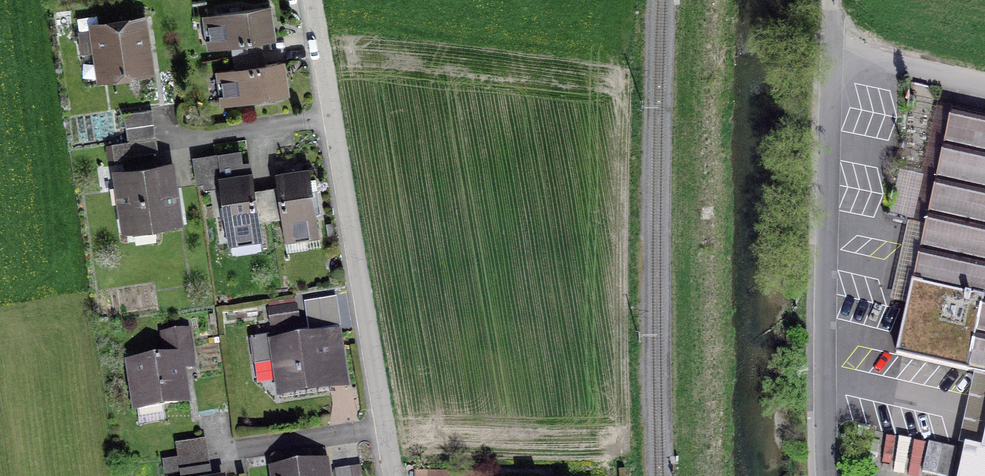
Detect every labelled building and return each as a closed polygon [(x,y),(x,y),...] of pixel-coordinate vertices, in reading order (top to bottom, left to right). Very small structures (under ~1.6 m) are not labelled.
[(214,46),(231,44),(233,57),(263,52),(261,39),(273,37),(269,7),(209,16),(214,46)] [(99,50),(103,73),(146,67),(140,24),(79,33),(82,52),(99,50)] [(282,63),(265,65),(263,52),(233,57),(235,70),(223,71),(227,102),(286,93),(282,63)] [(151,109),(123,114),(127,142),(156,138),(151,109)] [(951,110),(896,354),(984,374),(984,118),(951,110)] [(114,158),(158,152),(156,138),(127,142),(112,144),(114,158)] [(259,234),(257,221),(270,219),(266,189),(253,191),(250,174),(223,178),(220,156),(205,158),(209,188),(221,186),(229,238),(259,234)] [(148,222),(154,224),(176,221),(168,166),(119,173),(126,225),(148,222)] [(277,175),(279,188),(266,189),(270,219),(283,217),(286,234),(316,230),(308,170),(277,175)] [(309,302),(312,317),(337,313),(334,298),(309,302)] [(272,324),(307,320),(307,315),(293,317),(292,309),(271,311),(272,324)] [(130,364),(136,408),(186,400),(181,368),(193,366),(188,330),(162,334),(166,359),(130,364)] [(276,361),(280,387),(345,377),(339,333),(276,343),(275,336),(251,339),(255,364),(276,361)] [(964,450),(984,455),(984,434),(982,450),(965,446),(964,450)] [(928,436),(923,467),(954,472),(959,441),(928,436)] [(176,444),(178,458),(206,454),(204,440),(176,444)] [(964,450),(959,475),(984,475),(984,455),(964,450)] [(180,472),(207,468),(206,454),(178,458),(180,472)] [(276,475),(321,475),(319,462),(275,469),(276,475)] [(336,475),(361,475),(359,466),(335,470),(336,475)]
